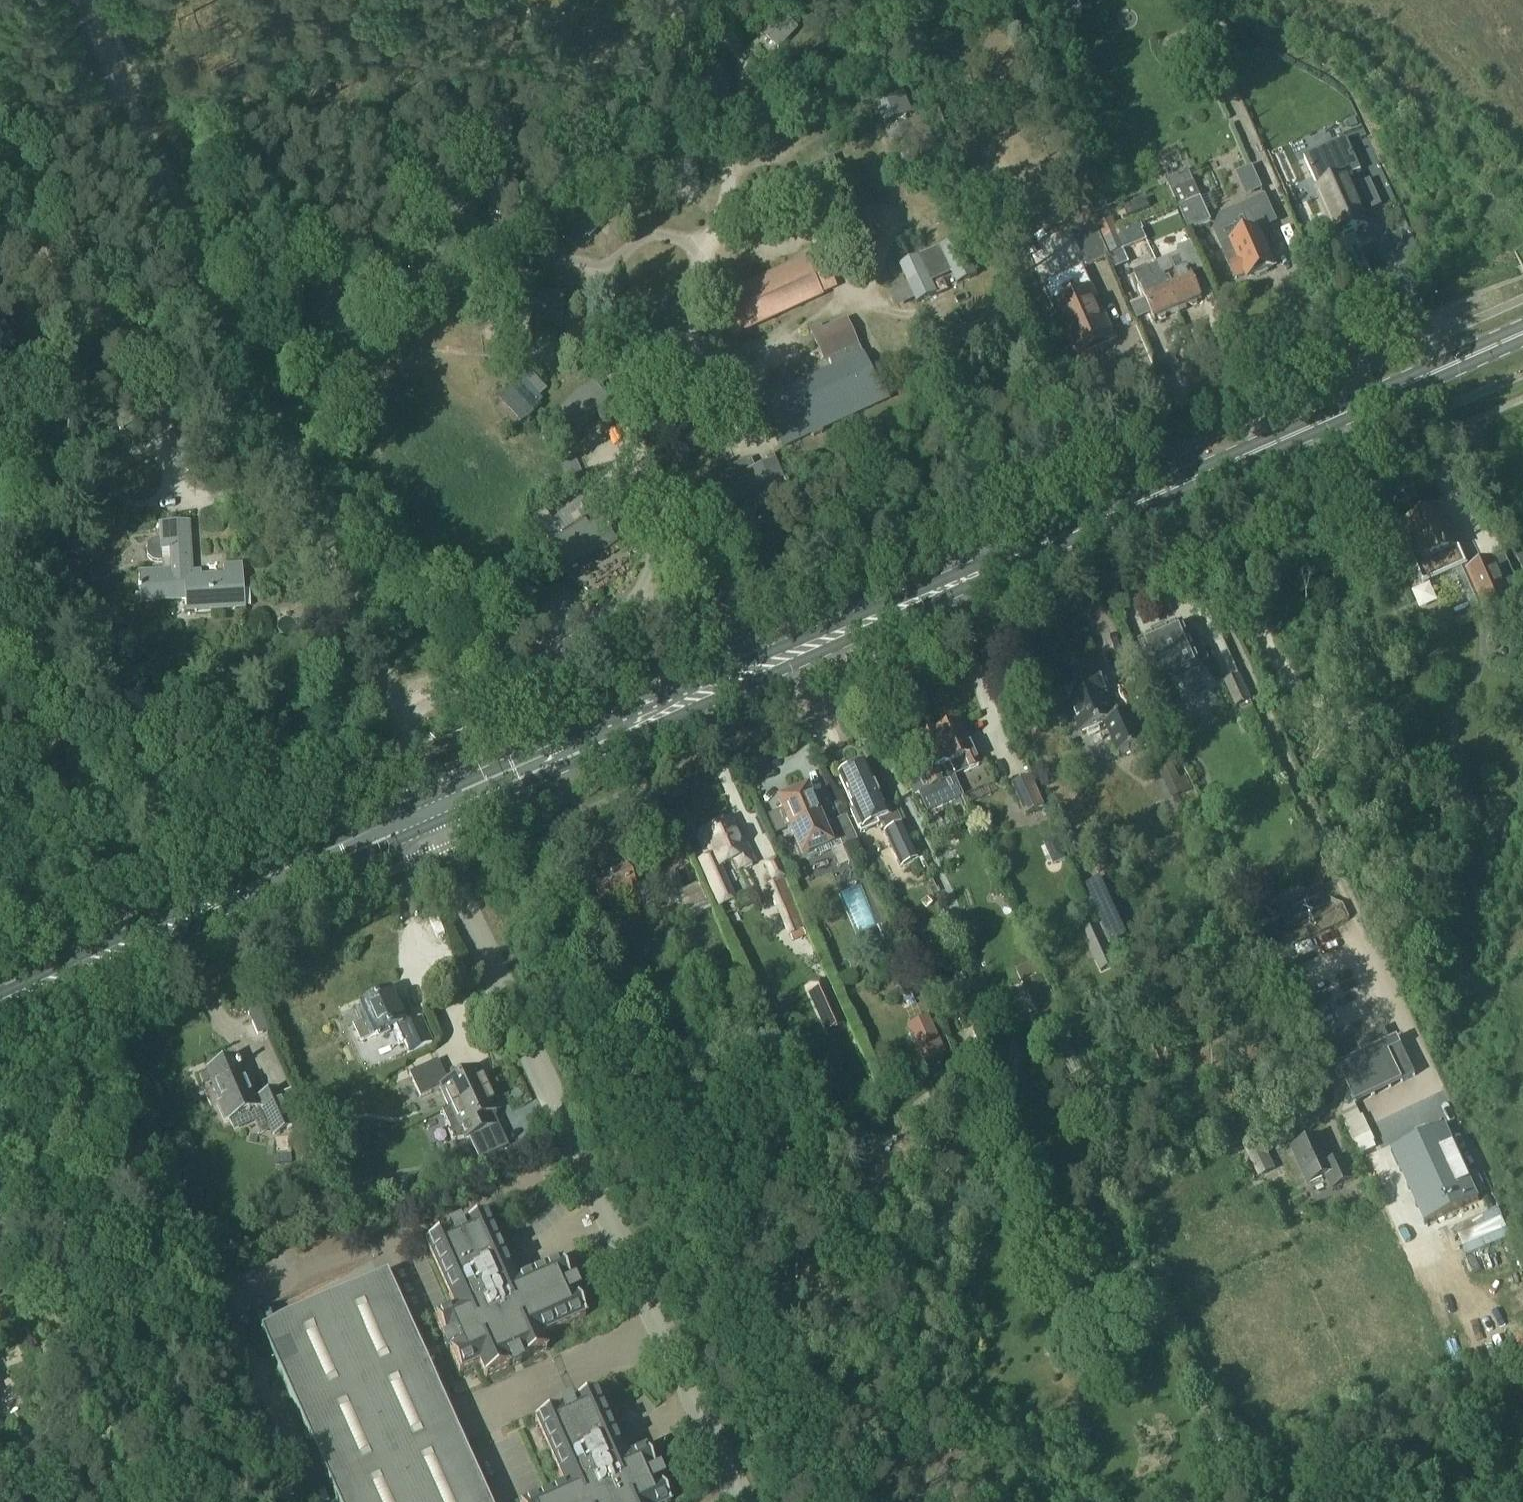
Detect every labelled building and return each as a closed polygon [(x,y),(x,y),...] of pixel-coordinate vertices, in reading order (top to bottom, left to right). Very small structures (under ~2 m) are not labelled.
[(759,34),(778,52),(796,32),(777,14),(759,34)] [(902,175),(942,160),(925,118),(886,133),(902,175)] [(1304,159),(1319,193),(1325,207),(1323,209),(1330,226),(1333,225),(1340,241),(1366,229),(1358,213),(1361,212),(1346,178),(1361,172),(1347,140),(1304,159)] [(1210,226),(1200,202),(1188,174),(1165,184),(1188,236),(1210,226)] [(1221,217),(1215,232),(1228,263),(1229,263),(1236,280),(1248,275),(1250,279),(1255,276),(1256,279),(1268,274),(1267,271),(1272,269),(1255,233),(1276,223),(1265,198),(1221,217)] [(1146,201),(1124,210),(1128,219),(1150,210),(1146,201)] [(1090,216),(1068,226),(1088,269),(1110,259),(1090,216)] [(1110,256),(1126,250),(1120,237),(1119,234),(1113,220),(1098,227),(1110,256)] [(1329,231),(1324,221),(1300,232),(1305,242),(1329,231)] [(1140,226),(1119,234),(1120,237),(1126,250),(1146,241),(1140,226)] [(960,241),(901,268),(917,304),(936,296),(929,281),(951,272),(958,286),(976,278),(960,241)] [(1201,304),(1189,278),(1201,273),(1189,246),(1178,251),(1185,266),(1172,271),(1169,264),(1159,268),(1158,266),(1156,267),(1161,278),(1178,314),(1201,304)] [(723,313),(715,316),(720,327),(727,323),(732,335),(821,296),(820,294),(832,288),(819,258),(806,263),(805,262),(717,301),(723,313)] [(1148,269),(1145,270),(1134,275),(1155,324),(1178,314),(1161,278),(1156,267),(1148,270),(1148,269)] [(1073,354),(1076,352),(1080,362),(1111,349),(1106,339),(1109,337),(1080,272),(1044,288),(1073,354)] [(535,326),(559,329),(562,298),(531,295),(528,319),(536,320),(535,326)] [(834,371),(762,403),(768,416),(765,417),(767,422),(770,421),(782,448),(809,436),(812,439),(821,435),(821,431),(886,403),(881,390),(877,392),(873,384),(882,380),(878,370),(869,374),(847,322),(821,334),(819,329),(810,333),(822,361),(828,359),(834,371)] [(539,398),(527,385),(521,378),(498,400),(523,426),(541,409),(539,406),(543,402),(539,398)] [(595,419),(609,410),(611,409),(594,383),(577,393),(552,418),(543,413),(535,429),(541,434),(554,441),(550,449),(564,456),(568,449),(571,451),(580,433),(595,419)] [(195,437),(173,448),(187,476),(209,465),(195,437)] [(568,487),(584,480),(574,456),(558,462),(568,487)] [(699,504),(688,509),(697,532),(708,527),(710,531),(740,519),(742,521),(745,523),(749,523),(752,522),(754,519),(755,516),(755,512),(761,510),(761,511),(788,499),(785,490),(786,490),(785,487),(795,483),(785,459),(775,464),(772,457),(764,460),(767,467),(754,472),(749,460),(733,467),(740,484),(713,496),(709,485),(694,491),(699,502),(698,502),(699,504)] [(578,504),(551,522),(560,536),(581,523),(587,518),(584,514),(578,504)] [(622,537),(620,533),(623,531),(613,516),(601,523),(614,543),(622,537)] [(1415,544),(1406,548),(1423,587),(1455,572),(1468,566),(1460,551),(1461,551),(1455,537),(1448,540),(1438,517),(1424,524),(1419,520),(1411,524),(1411,529),(1409,530),(1415,544)] [(601,523),(601,522),(585,532),(582,527),(559,541),(553,531),(542,538),(565,575),(602,551),(603,554),(616,546),(614,543),(601,523)] [(170,572),(138,574),(140,605),(170,603),(169,590),(183,589),(182,581),(179,581),(178,574),(191,573),(187,523),(159,525),(160,539),(157,540),(152,542),(148,546),(148,558),(152,562),(158,563),(162,563),(169,563),(170,572)] [(1467,570),(1465,571),(1481,608),(1482,610),(1485,608),(1509,597),(1494,562),(1492,559),(1469,569),(1467,570)] [(183,589),(169,590),(170,603),(184,602),(185,615),(243,611),(240,566),(224,567),(224,576),(200,578),(200,573),(191,573),(178,574),(179,581),(182,581),(183,589)] [(1181,628),(1141,645),(1160,689),(1200,671),(1194,656),(1203,652),(1197,639),(1188,643),(1181,628)] [(1130,714),(1117,720),(1116,721),(1104,695),(1106,694),(1100,680),(1098,680),(1092,667),(1057,682),(1082,737),(1105,727),(1119,759),(1145,747),(1130,714)] [(1224,683),(1236,709),(1252,702),(1240,676),(1224,683)] [(959,726),(934,737),(952,779),(954,778),(967,772),(968,774),(978,770),(959,726)] [(920,765),(902,773),(913,797),(917,795),(926,815),(938,809),(950,804),(963,799),(954,778),(952,779),(934,737),(912,747),(920,765)] [(883,834),(883,835),(899,871),(917,863),(896,813),(894,813),(885,817),(881,808),(863,766),(838,776),(853,813),(850,814),(857,833),(879,824),(883,834)] [(1011,787),(1025,818),(1044,809),(1031,778),(1011,787)] [(846,818),(820,829),(805,796),(778,808),(802,863),(829,851),(827,847),(839,842),(842,849),(857,842),(846,818)] [(730,824),(702,836),(712,858),(699,864),(718,907),(732,901),(718,868),(734,861),(738,871),(754,864),(744,841),(739,844),(730,824)] [(777,858),(763,865),(771,885),(784,880),(786,879),(777,858)] [(589,888),(599,912),(634,896),(624,873),(589,888)] [(712,910),(701,884),(684,891),(677,874),(648,887),(657,906),(668,901),(670,905),(680,900),(689,920),(712,910)] [(1310,915),(1299,890),(1275,901),(1286,925),(1310,915)] [(791,897),(775,904),(782,920),(798,913),(791,897)] [(1081,934),(1100,975),(1117,966),(1098,926),(1081,934)] [(905,950),(914,946),(909,936),(901,940),(905,950)] [(1036,963),(1015,973),(1039,1024),(1041,1024),(1060,1015),(1055,1003),(1036,963)] [(825,1036),(844,1027),(824,982),(805,991),(825,1036)] [(438,999),(433,986),(423,990),(429,1003),(438,999)] [(400,1025),(396,1017),(402,1015),(396,1003),(391,1005),(387,996),(376,1001),(372,999),(363,1003),(363,1007),(361,1008),(362,1009),(355,1012),(360,1023),(352,1026),(360,1043),(390,1030),(397,1047),(401,1045),(406,1057),(431,1046),(421,1023),(407,1028),(405,1023),(400,1025)] [(928,1018),(905,1029),(923,1067),(945,1056),(928,1018)] [(261,1022),(252,1025),(256,1037),(266,1033),(261,1022)] [(974,1040),(980,1043),(987,1041),(983,1029),(972,1033),(974,1040)] [(1397,1040),(1337,1068),(1347,1089),(1354,1106),(1356,1105),(1415,1078),(1402,1050),(1397,1040)] [(1072,1050),(1061,1056),(1071,1077),(1083,1071),(1072,1050)] [(224,1125),(257,1110),(259,1114),(262,1113),(272,1139),(294,1129),(292,1126),(302,1122),(289,1091),(279,1095),(277,1091),(256,1100),(237,1057),(205,1071),(219,1103),(215,1105),(224,1125)] [(448,1111),(488,1092),(479,1071),(445,1086),(434,1064),(408,1076),(419,1101),(439,1092),(448,1111)] [(207,1074),(200,1077),(203,1084),(210,1082),(207,1074)] [(875,1097),(870,1084),(856,1091),(862,1103),(875,1097)] [(467,1141),(468,1140),(478,1163),(504,1150),(489,1117),(498,1113),(488,1092),(448,1111),(440,1114),(449,1133),(447,1134),(451,1144),(467,1141)] [(1393,1153),(1428,1226),(1482,1201),(1473,1183),(1476,1182),(1458,1145),(1456,1146),(1448,1127),(1393,1153)] [(1334,1190),(1358,1180),(1348,1157),(1335,1162),(1323,1135),(1295,1147),(1311,1184),(1328,1176),(1334,1190)] [(1259,1137),(1247,1143),(1263,1177),(1276,1171),(1259,1137)] [(518,1170),(514,1163),(508,1166),(511,1173),(518,1170)] [(447,1236),(431,1244),(424,1247),(453,1313),(434,1321),(443,1342),(445,1341),(446,1344),(442,1346),(446,1354),(449,1352),(451,1355),(449,1356),(458,1376),(478,1367),(484,1381),(508,1370),(507,1368),(510,1367),(512,1371),(519,1367),(518,1363),(521,1362),(521,1364),(545,1353),(539,1340),(584,1320),(575,1299),(573,1300),(572,1297),(576,1295),(572,1287),(568,1289),(567,1286),(569,1285),(559,1265),(515,1285),(494,1240),(485,1219),(461,1230),(462,1232),(459,1233),(457,1229),(449,1233),(451,1236),(448,1238),(447,1236)] [(259,1334),(335,1501),(486,1501),(465,1454),(448,1461),(424,1407),(440,1400),(385,1277),(259,1334)] [(563,1490),(536,1501),(666,1501),(660,1488),(658,1488),(657,1485),(660,1484),(657,1476),(653,1478),(652,1474),(653,1474),(644,1453),(625,1462),(595,1396),(571,1407),(572,1409),(569,1410),(567,1406),(560,1410),(561,1414),(558,1415),(558,1413),(534,1424),(563,1490)]
